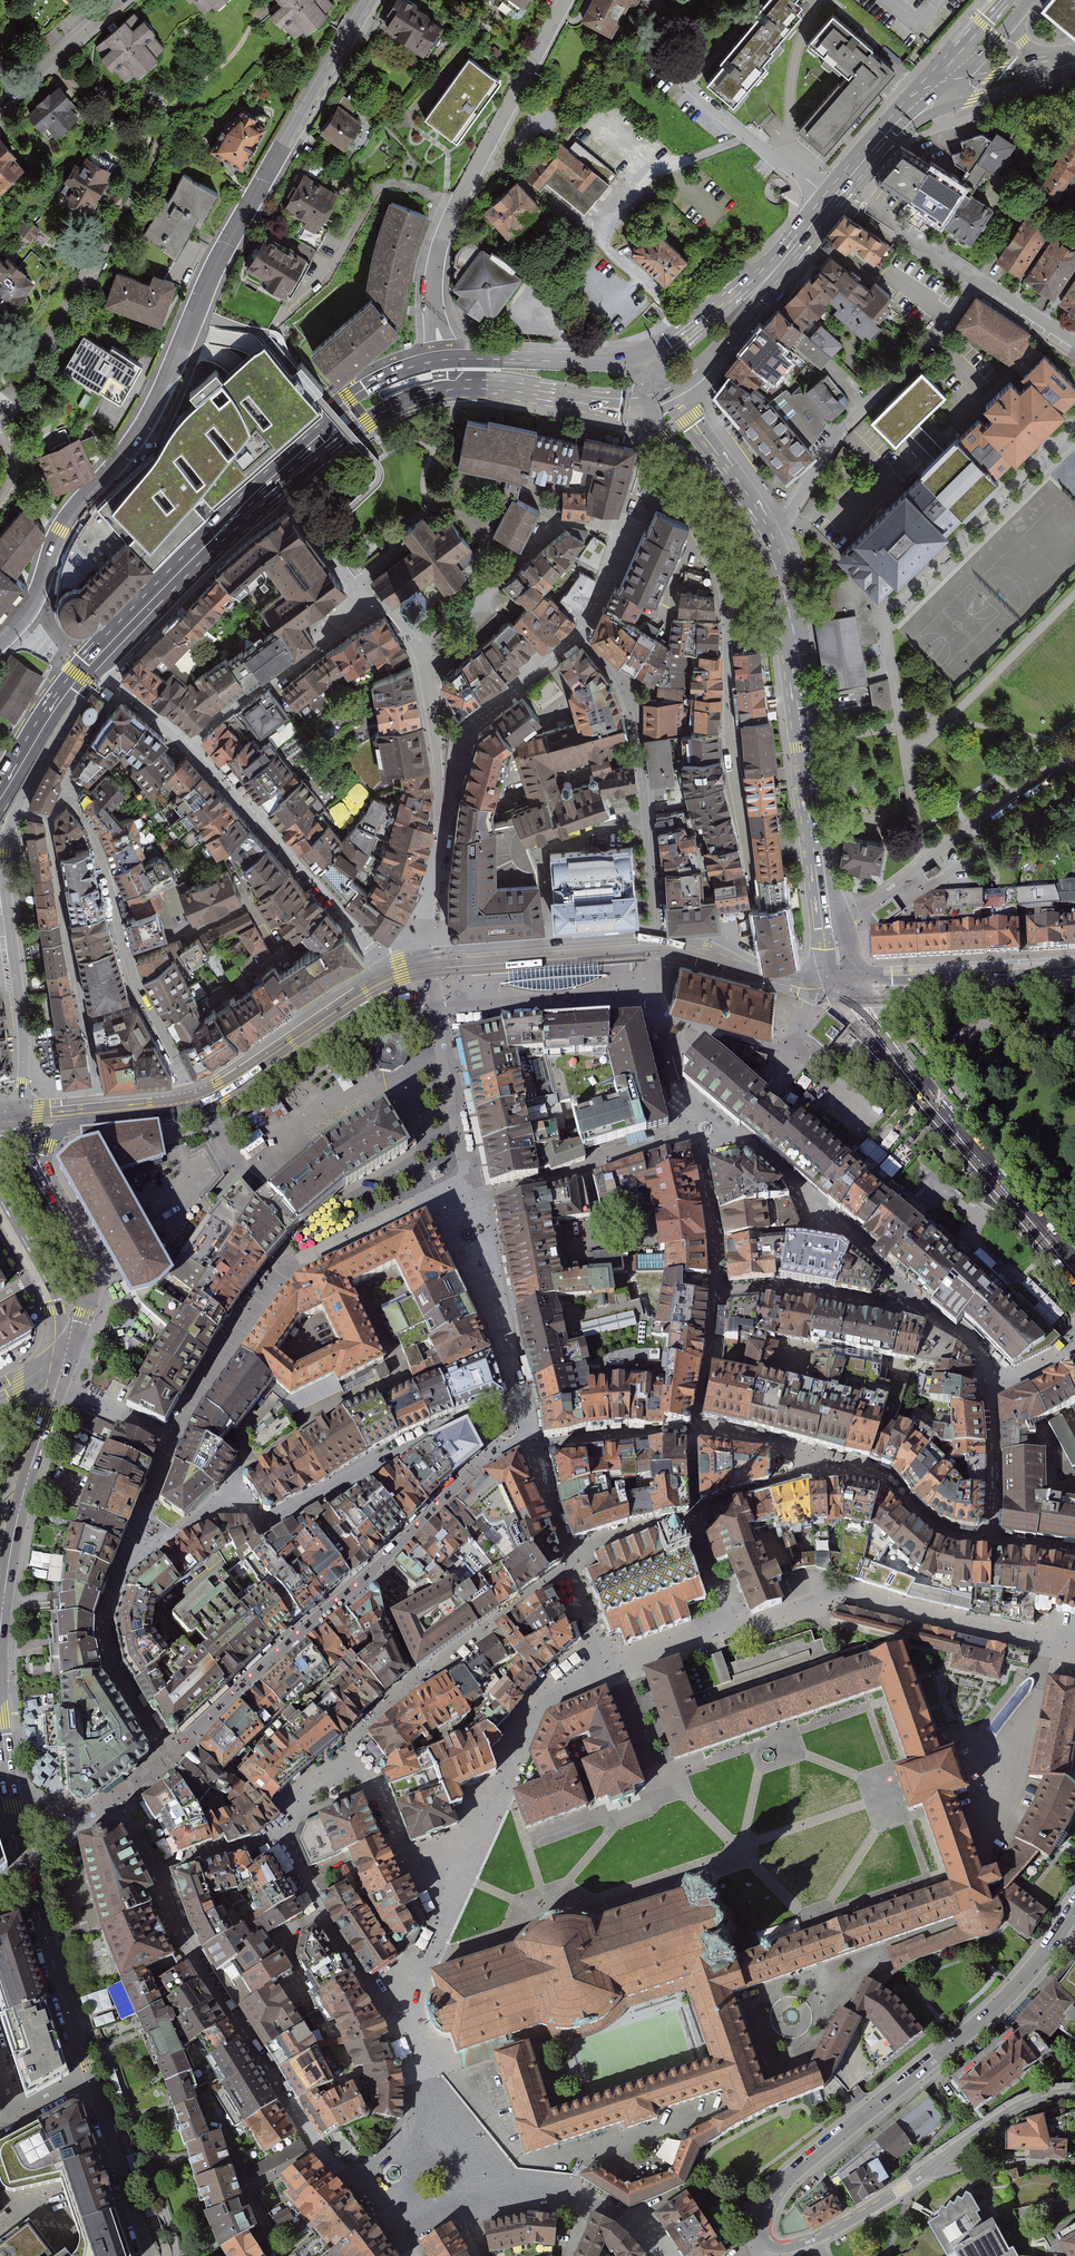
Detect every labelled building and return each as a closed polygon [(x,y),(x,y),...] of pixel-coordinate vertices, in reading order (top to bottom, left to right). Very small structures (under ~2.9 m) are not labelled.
[(198,14),(218,0),(187,0),(198,14)] [(291,38),(330,9),(323,0),(272,0),(275,4),(269,8),(264,2),(248,14),(258,27),(268,19),(274,27),(280,23),(291,38)] [(379,32),(418,54),(437,21),(401,0),(397,0),(379,32)] [(520,13),(529,0),(501,0),(520,13)] [(579,22),(607,37),(625,5),(628,6),(633,4),(636,0),(591,0),(579,22)] [(704,83),(731,107),(766,69),(762,66),(779,47),(775,43),(798,18),(794,13),(799,8),(793,2),(795,0),(766,0),(751,17),(754,20),(717,61),(721,65),(704,83)] [(1040,4),(1074,33),(1074,0),(1043,0),(1040,4)] [(132,14),(90,46),(119,83),(161,50),(132,14)] [(796,130),(823,152),(890,72),(867,53),(870,50),(829,16),(804,46),(844,79),(836,88),(833,85),(796,130)] [(469,61),(425,122),(457,146),(501,85),(469,61)] [(56,84),(21,113),(44,140),(79,111),(56,84)] [(358,123),(335,107),(317,132),(340,148),(358,123)] [(227,117),(208,151),(237,167),(261,124),(237,110),(231,119),(227,117)] [(1036,193),(1054,205),(1074,170),(1074,128),(1036,193)] [(990,142),(981,136),(960,142),(962,152),(950,155),(954,164),(980,181),(983,177),(1000,187),(1011,170),(1006,167),(1011,159),(1008,156),(1014,146),(995,134),(990,142)] [(569,147),(558,138),(527,176),(540,187),(545,180),(585,213),(618,174),(617,174),(576,139),(569,147)] [(17,164),(0,145),(0,179),(17,164)] [(881,178),(909,198),(929,170),(905,152),(881,178)] [(49,189),(83,213),(106,180),(71,156),(49,189)] [(909,198),(941,224),(963,191),(929,170),(909,198)] [(334,191),(298,173),(279,210),(315,228),(334,191)] [(213,192),(180,174),(165,202),(161,200),(141,235),(172,252),(190,219),(196,223),(213,192)] [(517,178),(486,211),(511,235),(543,202),(517,178)] [(995,212),(963,191),(941,224),(973,245),(995,212)] [(365,299),(302,353),(330,386),(400,325),(405,291),(410,255),(423,217),(387,203),(373,244),(366,280),(365,299)] [(845,214),(827,239),(848,255),(853,248),(877,266),(891,247),(845,214)] [(992,261),(1018,277),(1049,230),(1024,214),(992,261)] [(27,218),(15,230),(28,244),(41,231),(27,218)] [(653,233),(623,250),(662,286),(685,262),(653,233)] [(262,235),(242,271),(285,294),(304,258),(262,235)] [(1051,299),(1074,264),(1074,251),(1051,235),(1021,279),(1051,299)] [(519,277),(480,248),(453,286),(460,292),(455,298),(479,317),(484,309),(492,315),(519,277)] [(830,257),(819,270),(837,288),(822,302),(826,306),(869,342),(882,327),(876,322),(894,301),(870,283),(866,289),(830,257)] [(32,282),(6,258),(1,264),(0,264),(0,317),(32,282)] [(819,270),(805,287),(822,302),(837,288),(819,270)] [(144,282),(114,271),(100,307),(155,328),(173,282),(148,273),(144,282)] [(1055,303),(1074,316),(1074,273),(1055,303)] [(799,281),(775,312),(798,333),(812,317),(826,306),(822,302),(805,287),(799,281)] [(977,298),(956,329),(1012,367),(1018,357),(1025,347),(1033,336),(977,298)] [(772,309),(759,326),(784,350),(791,342),(798,333),(775,312),(772,309)] [(798,333),(791,342),(820,368),(840,345),(812,317),(798,333)] [(759,326),(737,356),(739,357),(773,383),(790,359),(781,353),(784,350),(759,326)] [(136,367),(80,336),(59,374),(116,404),(136,367)] [(1041,359),(1025,347),(1018,357),(1032,368),(1041,359)] [(200,516),(192,506),(201,495),(208,505),(212,510),(308,424),(320,413),(314,407),(309,401),(306,398),(289,379),(261,348),(258,351),(238,369),(221,383),(213,375),(187,399),(194,408),(178,424),(160,450),(95,514),(120,541),(124,546),(145,568),(200,516)] [(959,439),(1000,482),(1074,407),(1074,382),(1047,354),(1041,359),(1032,368),(959,439)] [(725,375),(727,376),(754,391),(765,400),(773,383),(739,357),(725,375)] [(303,367),(289,379),(306,398),(309,401),(323,388),(303,367)] [(827,374),(802,394),(824,423),(849,403),(827,374)] [(946,398),(923,374),(874,422),(897,445),(911,432),(918,425),(946,398)] [(713,394),(735,423),(765,400),(754,391),(727,376),(713,394)] [(781,480),(810,457),(765,400),(735,423),(781,480)] [(487,428),(467,424),(457,468),(507,479),(520,481),(526,483),(527,474),(535,436),(536,432),(488,422),(487,428)] [(936,460),(946,451),(918,425),(911,432),(936,460)] [(561,441),(535,436),(527,474),(552,480),(561,441)] [(580,437),(578,445),(573,467),(594,471),(586,511),(621,518),(635,449),(580,437)] [(936,460),(918,478),(959,520),(1000,482),(959,439),(946,451),(936,460)] [(80,441),(38,459),(49,489),(91,470),(80,441)] [(578,445),(561,441),(552,480),(570,483),(573,467),(578,445)] [(918,478),(834,562),(875,603),(959,520),(918,478)] [(516,501),(520,481),(507,479),(504,496),(501,505),(508,511),(515,500),(516,501)] [(584,492),(561,492),(561,521),(585,521),(584,492)] [(516,501),(515,500),(508,511),(493,536),(521,551),(539,512),(516,501)] [(244,541),(215,568),(221,574),(239,593),(269,567),(286,589),(262,605),(279,628),(294,656),(317,640),(304,620),(323,607),(347,590),(289,508),(244,541)] [(20,592),(5,578),(44,532),(18,509),(0,528),(0,615),(20,592)] [(685,527),(655,513),(645,535),(642,534),(618,589),(642,600),(653,605),(678,550),(675,549),(685,527)] [(81,629),(145,568),(124,546),(95,514),(82,529),(75,540),(69,552),(63,568),(59,581),(54,607),(54,615),(57,623),(64,630),(73,631),(81,629)] [(412,548),(435,530),(424,516),(401,533),(412,548)] [(435,530),(412,548),(370,579),(392,606),(402,599),(412,611),(427,599),(418,588),(433,577),(443,591),(466,575),(462,569),(477,557),(471,548),(473,547),(450,519),(435,530)] [(572,527),(555,537),(578,551),(592,536),(587,531),(572,527)] [(611,543),(596,531),(592,536),(578,551),(603,566),(611,543)] [(555,537),(533,557),(558,577),(578,551),(555,537)] [(558,577),(571,588),(564,597),(582,613),(588,605),(603,566),(578,551),(558,577)] [(533,557),(521,569),(544,592),(558,577),(533,557)] [(521,569),(506,583),(529,604),(544,592),(521,569)] [(711,572),(679,571),(674,615),(713,617),(714,595),(711,572)] [(221,574),(203,592),(221,611),(239,593),(221,574)] [(633,616),(642,600),(618,589),(612,588),(601,609),(630,623),(633,616)] [(203,592),(189,607),(207,625),(221,611),(203,592)] [(529,604),(561,634),(575,619),(544,592),(529,604)] [(637,618),(644,622),(653,605),(642,600),(633,616),(637,618)] [(537,643),(543,649),(561,634),(529,604),(512,621),(523,631),(537,643)] [(189,607),(175,620),(194,638),(207,625),(189,607)] [(638,630),(630,623),(601,609),(586,637),(616,665),(638,630)] [(855,610),(814,617),(824,686),(866,680),(855,610)] [(380,618),(365,629),(382,652),(397,642),(380,618)] [(492,635),(506,650),(523,631),(512,621),(510,619),(492,635)] [(175,620),(140,656),(160,674),(194,638),(175,620)] [(670,620),(669,648),(669,658),(689,656),(692,656),(718,656),(720,622),(670,620)] [(242,690),(294,656),(279,628),(226,666),(242,690)] [(365,629),(349,640),(366,664),(371,660),(382,652),(365,629)] [(654,641),(638,630),(616,665),(632,675),(654,641)] [(506,650),(517,663),(537,643),(523,631),(506,650)] [(506,650),(492,635),(481,644),(494,660),(506,650)] [(349,640),(327,655),(342,677),(344,679),(366,664),(349,640)] [(689,656),(669,658),(669,648),(654,641),(632,675),(659,684),(658,692),(685,693),(689,656)] [(382,652),(371,660),(380,674),(407,655),(397,642),(382,652)] [(461,663),(471,679),(494,660),(481,644),(461,663)] [(583,648),(559,666),(573,686),(598,668),(583,648)] [(517,663),(506,650),(494,660),(509,677),(520,666),(517,663)] [(732,654),(735,688),(765,686),(760,652),(732,654)] [(11,653),(0,670),(0,732),(1,732),(9,719),(15,723),(44,675),(11,653)] [(327,655),(278,689),(293,711),(342,677),(327,655)] [(140,656),(120,677),(149,701),(167,679),(160,674),(140,656)] [(692,656),(690,672),(721,672),(722,656),(718,656),(692,656)] [(509,677),(494,660),(471,679),(482,695),(509,677)] [(191,699),(212,713),(242,690),(226,666),(223,661),(194,678),(201,687),(191,699)] [(461,663),(441,681),(457,711),(482,695),(471,679),(461,663)] [(369,684),(372,702),(415,695),(412,667),(369,684)] [(598,668),(573,686),(574,692),(569,693),(577,728),(619,717),(608,683),(598,668)] [(167,679),(149,701),(165,711),(180,691),(188,682),(173,671),(167,679)] [(720,693),(721,672),(690,672),(689,692),(720,693)] [(889,678),(869,683),(873,712),(893,707),(889,678)] [(735,688),(739,725),(770,722),(765,686),(735,688)] [(191,699),(180,691),(165,711),(191,733),(212,713),(191,699)] [(269,691),(239,713),(258,738),(287,716),(269,691)] [(68,730),(81,739),(104,702),(89,692),(68,730)] [(689,692),(688,708),(719,708),(720,693),(689,692)] [(372,702),(376,730),(420,723),(415,695),(372,702)] [(521,698),(497,721),(512,742),(539,721),(536,717),(521,698)] [(684,699),(643,700),(643,733),(683,730),(684,699)] [(118,746),(140,722),(115,701),(90,739),(99,746),(104,740),(113,749),(118,746)] [(688,728),(719,730),(719,708),(688,708),(688,728)] [(626,745),(619,717),(577,728),(542,737),(554,774),(587,764),(585,756),(604,751),(626,745)] [(477,738),(461,791),(495,801),(501,776),(495,775),(502,749),(512,742),(497,721),(477,738)] [(131,760),(157,745),(165,742),(140,722),(118,746),(131,760)] [(770,722),(739,725),(747,776),(775,773),(775,772),(770,722)] [(242,742),(224,723),(212,733),(219,740),(207,752),(217,765),(222,761),(242,742)] [(396,773),(427,767),(420,723),(376,730),(375,734),(384,780),(395,778),(394,773),(396,773)] [(53,756),(64,764),(73,751),(81,739),(68,730),(53,756)] [(207,752),(219,740),(212,733),(211,732),(200,743),(207,752)] [(667,736),(642,738),(648,787),(673,783),(669,760),(667,736)] [(667,736),(669,760),(675,760),(718,759),(718,738),(667,736)] [(603,800),(634,793),(630,766),(607,767),(604,751),(585,756),(587,764),(593,786),(560,796),(554,774),(542,737),(525,737),(514,754),(530,804),(510,811),(521,849),(609,818),(603,800)] [(82,785),(113,749),(104,740),(99,746),(90,739),(73,777),(82,785)] [(238,781),(267,759),(259,747),(252,753),(242,742),(222,761),(238,781)] [(157,772),(170,762),(157,745),(131,760),(126,764),(141,785),(157,772)] [(238,781),(253,800),(290,770),(275,752),(267,759),(238,781)] [(47,763),(60,771),(64,764),(53,756),(47,763)] [(174,793),(196,775),(181,757),(172,764),(170,762),(157,772),(174,793)] [(718,759),(675,760),(679,779),(684,787),(725,780),(718,759)] [(47,763),(26,802),(48,807),(59,784),(56,780),(60,771),(47,763)] [(432,794),(427,767),(396,773),(399,792),(403,792),(432,794)] [(290,770),(253,800),(265,812),(299,782),(290,770)] [(752,805),(777,803),(775,773),(747,776),(752,805)] [(183,810),(210,787),(196,775),(174,793),(167,799),(179,812),(183,810)] [(92,796),(106,809),(124,791),(108,779),(92,796)] [(362,780),(329,808),(339,819),(371,791),(362,780)] [(725,780),(684,787),(688,801),(692,824),(697,823),(732,812),(725,780)] [(299,782),(265,812),(278,827),(306,804),(314,798),(299,782)] [(194,823),(221,799),(210,787),(183,810),(194,823)] [(461,791),(454,834),(496,823),(492,810),(495,801),(461,791)] [(431,808),(432,794),(403,792),(401,802),(431,808)] [(77,804),(93,826),(115,817),(106,809),(92,796),(89,793),(77,804)] [(204,836),(232,812),(221,799),(194,823),(204,836)] [(427,825),(431,808),(401,802),(396,801),(390,815),(427,825)] [(656,807),(659,830),(692,824),(688,801),(656,807)] [(777,803),(752,805),(755,831),(780,829),(777,803)] [(306,804),(278,827),(282,832),(287,839),(313,817),(315,816),(306,804)] [(52,829),(64,825),(68,838),(84,831),(66,808),(53,816),(52,829)] [(101,847),(147,831),(142,820),(138,822),(132,810),(115,817),(93,826),(101,847)] [(225,844),(244,827),(232,812),(204,836),(202,838),(213,853),(225,844)] [(733,835),(732,812),(697,823),(702,843),(733,835)] [(427,825),(390,815),(382,839),(421,851),(427,825)] [(313,817),(287,839),(292,845),(297,852),(323,827),(313,817)] [(26,834),(28,855),(47,852),(44,824),(26,821),(26,834)] [(459,933),(544,927),(539,879),(496,883),(496,823),(454,834),(447,926),(450,932),(459,933)] [(659,830),(662,852),(697,847),(692,824),(659,830)] [(56,853),(57,853),(71,850),(68,838),(64,825),(52,829),(51,829),(56,853)] [(241,862),(260,845),(250,835),(244,827),(225,844),(241,862)] [(323,827),(297,852),(305,860),(313,868),(333,849),(339,843),(323,827)] [(755,831),(758,851),(782,849),(780,829),(755,831)] [(101,847),(112,870),(157,852),(147,831),(101,847)] [(742,847),(733,835),(702,843),(707,849),(742,847)] [(883,844),(842,837),(837,864),(846,866),(845,870),(867,874),(867,871),(878,872),(883,844)] [(385,864),(416,880),(421,851),(382,839),(373,859),(385,864)] [(268,855),(260,845),(241,862),(235,866),(255,888),(279,867),(268,855)] [(63,880),(95,873),(89,846),(71,850),(57,853),(63,880)] [(664,871),(666,871),(702,868),(697,847),(662,852),(664,871)] [(746,869),(742,847),(707,849),(713,874),(746,869)] [(634,888),(631,848),(569,853),(550,854),(552,882),(555,926),(597,923),(618,922),(636,920),(634,888)] [(333,849),(313,868),(329,887),(342,900),(353,886),(343,877),(354,864),(333,849)] [(758,851),(762,880),(786,878),(782,849),(758,851)] [(28,855),(31,877),(51,874),(47,852),(28,855)] [(157,852),(112,870),(121,889),(164,869),(157,852)] [(374,880),(410,902),(420,882),(416,880),(385,864),(374,880)] [(164,869),(121,889),(129,912),(150,902),(159,898),(154,886),(171,876),(167,867),(164,869)] [(288,876),(279,867),(255,888),(249,893),(254,899),(270,917),(300,891),(288,876)] [(702,868),(666,871),(666,900),(705,896),(702,868)] [(188,908),(192,919),(241,898),(228,869),(191,886),(194,894),(183,898),(188,908)] [(750,901),(746,869),(713,874),(716,895),(717,904),(750,901)] [(66,914),(102,907),(95,873),(63,880),(59,880),(66,914)] [(31,877),(35,901),(55,898),(51,874),(31,877)] [(796,958),(786,902),(786,878),(762,880),(765,905),(756,907),(766,964),(796,958)] [(410,902),(374,880),(363,894),(399,921),(410,902)] [(1059,909),(1074,908),(1074,882),(1058,882),(1058,889),(1054,889),(1054,893),(1059,909)] [(174,915),(188,908),(183,898),(177,884),(164,890),(174,915)] [(381,941),(399,921),(363,894),(353,886),(342,900),(340,903),(351,913),(381,941)] [(300,891),(270,917),(286,935),(300,923),(317,908),(309,900),(301,890),(300,891)] [(980,894),(981,913),(1005,912),(1004,893),(980,894)] [(1054,893),(1020,894),(1020,911),(1059,909),(1054,893)] [(914,921),(945,920),(945,915),(955,914),(955,918),(969,918),(969,914),(981,913),(980,894),(931,896),(914,909),(914,921)] [(705,896),(666,900),(668,926),(679,925),(719,922),(718,908),(717,904),(716,895),(705,896)] [(35,901),(39,923),(59,920),(55,898),(35,901)] [(893,900),(871,914),(880,926),(901,912),(893,900)] [(129,912),(119,916),(132,946),(164,932),(150,902),(129,912)] [(73,952),(111,943),(102,907),(66,914),(64,915),(73,952)] [(327,920),(317,908),(300,923),(312,937),(332,926),(327,920)] [(237,931),(254,922),(248,911),(212,929),(221,942),(237,931)] [(1067,920),(1068,949),(1074,949),(1074,919),(1067,920)] [(59,920),(39,923),(41,942),(62,939),(59,920)] [(1067,920),(1026,922),(1029,952),(1068,949),(1067,920)] [(254,922),(237,931),(251,952),(265,944),(254,922)] [(1018,923),(982,925),(983,954),(1020,953),(1018,923)] [(982,925),(870,930),(872,960),(983,954),(982,925)] [(336,928),(297,948),(317,975),(336,965),(356,954),(336,928)] [(195,938),(173,952),(185,970),(207,956),(195,938)] [(67,969),(62,939),(41,942),(46,972),(67,969)] [(161,942),(131,956),(136,974),(138,973),(168,958),(161,942)] [(126,993),(111,943),(73,952),(82,1002),(87,1006),(126,993)] [(317,975),(297,948),(272,967),(268,962),(256,970),(280,1003),(306,983),(317,975)] [(168,958),(138,973),(158,1016),(161,1014),(190,998),(194,996),(168,958)] [(598,968),(508,974),(509,988),(523,990),(537,992),(551,993),(563,991),(573,989),(585,986),(599,981),(598,968)] [(680,968),(669,1009),(773,1038),(774,995),(680,968)] [(71,989),(67,969),(46,972),(49,992),(71,989)] [(255,1022),(280,1003),(256,970),(243,981),(245,983),(231,993),(229,991),(224,995),(248,1027),(255,1022)] [(76,1021),(71,989),(49,992),(54,1026),(76,1021)] [(232,1040),(248,1027),(224,995),(209,1006),(212,1011),(232,1040)] [(190,998),(161,1014),(173,1036),(203,1016),(190,998)] [(131,1049),(136,1079),(170,1077),(169,1066),(139,1013),(136,1009),(130,1008),(103,1015),(103,1022),(106,1037),(118,1034),(131,1049)] [(203,1016),(173,1036),(193,1069),(206,1061),(224,1049),(234,1043),(232,1040),(212,1011),(203,1016)] [(826,1014),(807,1036),(826,1051),(845,1029),(826,1014)] [(11,1061),(5,1015),(0,1015),(0,1064),(11,1061)] [(641,1018),(610,1019),(541,1023),(545,1052),(554,1092),(560,1091),(562,1099),(570,1096),(576,1119),(581,1140),(585,1148),(669,1125),(641,1018)] [(88,1080),(76,1021),(54,1026),(55,1036),(53,1036),(62,1084),(88,1080)] [(136,1079),(131,1049),(118,1034),(106,1037),(103,1022),(92,1025),(94,1040),(104,1082),(136,1079)] [(541,1023),(495,1025),(502,1056),(522,1054),(528,1071),(536,1096),(554,1092),(545,1052),(541,1023)] [(462,1079),(464,1088),(499,1079),(528,1071),(522,1054),(502,1056),(495,1025),(453,1033),(462,1079)] [(376,1036),(368,1047),(370,1061),(380,1071),(393,1072),(405,1064),(408,1051),(402,1038),(390,1032),(376,1036)] [(656,1032),(651,1034),(662,1082),(669,1080),(656,1032)] [(767,1056),(700,1039),(678,1064),(684,1069),(679,1075),(734,1124),(762,1093),(759,1091),(757,1089),(767,1056)] [(464,1088),(470,1116),(536,1096),(528,1071),(499,1079),(464,1088)] [(470,1116),(477,1145),(558,1125),(565,1123),(560,1091),(536,1096),(470,1116)] [(765,1096),(762,1093),(734,1124),(738,1127),(763,1150),(791,1119),(765,1096)] [(343,1190),(405,1154),(378,1106),(313,1145),(343,1190)] [(791,1119),(763,1150),(811,1192),(840,1160),(842,1157),(794,1115),(791,1119)] [(160,1119),(81,1125),(82,1135),(82,1143),(67,1151),(59,1161),(109,1255),(118,1269),(132,1295),(134,1294),(148,1290),(159,1284),(163,1281),(174,1271),(171,1266),(157,1239),(116,1172),(166,1155),(161,1126),(160,1119)] [(558,1125),(477,1145),(482,1164),(532,1153),(561,1144),(558,1125)] [(585,1160),(585,1148),(581,1140),(561,1144),(532,1153),(538,1175),(585,1160)] [(687,1144),(640,1160),(642,1178),(692,1165),(687,1144)] [(332,1197),(343,1190),(313,1145),(307,1150),(261,1192),(287,1228),(290,1232),(332,1197)] [(743,1151),(708,1160),(714,1205),(717,1204),(719,1213),(764,1203),(788,1199),(778,1185),(743,1151)] [(538,1175),(532,1153),(482,1164),(487,1187),(538,1175)] [(852,1170),(823,1203),(836,1214),(876,1168),(864,1157),(852,1170)] [(588,1176),(588,1178),(594,1202),(643,1191),(642,1178),(640,1160),(588,1176)] [(840,1160),(811,1192),(823,1203),(852,1170),(840,1160)] [(692,1165),(642,1178),(643,1191),(644,1196),(649,1196),(651,1212),(700,1209),(692,1165)] [(876,1168),(836,1214),(850,1226),(890,1181),(876,1168)] [(550,1188),(490,1205),(493,1228),(545,1220),(597,1216),(594,1202),(588,1178),(550,1188)] [(221,1201),(207,1218),(229,1234),(239,1220),(250,1203),(255,1198),(237,1181),(231,1188),(221,1201)] [(890,1181),(850,1226),(859,1234),(899,1188),(890,1181)] [(899,1188),(859,1234),(874,1248),(915,1202),(899,1188)] [(287,1228),(261,1192),(255,1198),(250,1203),(279,1237),(287,1228)] [(719,1213),(722,1239),(769,1234),(804,1228),(788,1199),(764,1203),(719,1213)] [(915,1202),(874,1248),(869,1254),(883,1266),(929,1215),(915,1202)] [(279,1237),(250,1203),(239,1220),(229,1234),(261,1265),(269,1253),(279,1237)] [(663,1250),(702,1247),(700,1209),(651,1212),(654,1250),(663,1250)] [(929,1215),(883,1266),(926,1304),(972,1253),(929,1215)] [(418,1216),(331,1260),(345,1290),(389,1267),(407,1302),(451,1279),(418,1216)] [(191,1240),(180,1253),(202,1272),(219,1251),(229,1234),(207,1218),(191,1240)] [(552,1247),(545,1220),(493,1228),(500,1260),(552,1247)] [(261,1265),(229,1234),(219,1251),(249,1280),(261,1265)] [(776,1281),(785,1237),(722,1244),(725,1285),(776,1281)] [(833,1290),(847,1252),(842,1245),(785,1237),(776,1281),(833,1290)] [(552,1247),(500,1260),(507,1291),(545,1280),(558,1276),(552,1247)] [(710,1286),(702,1247),(663,1250),(663,1260),(630,1263),(630,1277),(662,1276),(662,1281),(710,1286)] [(202,1272),(235,1300),(249,1280),(219,1251),(202,1272)] [(878,1277),(847,1252),(833,1290),(869,1296),(878,1277)] [(188,1297),(220,1320),(235,1300),(202,1272),(180,1253),(171,1266),(174,1271),(188,1297)] [(972,1253),(926,1304),(952,1327),(959,1318),(963,1322),(970,1328),(1008,1286),(972,1253)] [(386,1364),(345,1290),(331,1260),(287,1283),(268,1309),(238,1353),(271,1385),(287,1400),(328,1377),(334,1385),(386,1364)] [(606,1273),(545,1280),(550,1301),(611,1295),(609,1279),(606,1273)] [(418,1326),(464,1302),(451,1279),(407,1302),(418,1326)] [(545,1280),(507,1291),(511,1311),(550,1301),(545,1280)] [(662,1281),(653,1329),(702,1338),(710,1286),(662,1281)] [(164,1330),(199,1355),(213,1335),(179,1312),(159,1284),(148,1290),(134,1294),(140,1306),(147,1314),(154,1321),(164,1330)] [(1008,1286),(970,1328),(975,1333),(1012,1369),(1051,1351),(1059,1340),(1008,1286)] [(188,1297),(179,1312),(213,1335),(220,1320),(188,1297)] [(752,1345),(758,1299),(720,1303),(712,1368),(741,1373),(746,1344),(752,1345)] [(772,1340),(777,1299),(758,1299),(752,1345),(767,1347),(768,1340),(772,1340)] [(808,1343),(815,1306),(777,1299),(772,1340),(780,1341),(808,1343)] [(550,1301),(511,1311),(515,1327),(525,1365),(529,1381),(567,1369),(585,1364),(581,1344),(561,1348),(550,1301)] [(418,1326),(407,1302),(381,1314),(393,1338),(418,1326)] [(427,1345),(474,1324),(464,1302),(418,1326),(427,1345)] [(0,1312),(0,1356),(33,1336),(15,1304),(0,1312)] [(837,1348),(844,1310),(815,1306),(808,1343),(817,1344),(837,1348)] [(891,1357),(897,1321),(860,1314),(844,1310),(837,1348),(882,1356),(891,1357)] [(913,1362),(924,1327),(897,1321),(891,1357),(913,1362)] [(433,1358),(479,1336),(474,1324),(427,1345),(433,1358)] [(951,1356),(956,1345),(924,1327),(913,1362),(935,1368),(936,1364),(939,1364),(940,1359),(951,1356)] [(659,1341),(662,1361),(697,1366),(702,1338),(653,1329),(650,1340),(659,1341)] [(160,1336),(148,1352),(133,1380),(172,1400),(186,1378),(196,1360),(199,1355),(164,1330),(160,1336)] [(440,1373),(487,1351),(479,1336),(433,1358),(440,1373)] [(746,1344),(741,1373),(753,1376),(774,1380),(780,1341),(772,1340),(768,1340),(767,1347),(752,1345),(746,1344)] [(816,1350),(815,1355),(880,1367),(881,1362),(882,1356),(837,1348),(817,1344),(816,1350)] [(939,1364),(971,1371),(972,1358),(956,1345),(951,1356),(940,1359),(939,1364)] [(415,1351),(402,1357),(412,1377),(432,1368),(429,1362),(422,1366),(415,1351)] [(200,1405),(229,1429),(234,1434),(271,1385),(238,1353),(226,1369),(200,1405)] [(880,1367),(815,1355),(807,1388),(821,1391),(855,1401),(857,1395),(889,1404),(882,1423),(893,1428),(900,1411),(906,1390),(884,1385),(887,1368),(880,1367)] [(500,1396),(494,1375),(489,1359),(437,1376),(451,1417),(458,1414),(500,1396)] [(659,1382),(654,1421),(688,1426),(697,1366),(662,1361),(659,1382)] [(1074,1418),(1074,1363),(1071,1362),(1054,1371),(1071,1408),(1074,1418)] [(930,1379),(972,1389),(971,1371),(939,1364),(936,1364),(935,1368),(930,1379)] [(712,1368),(708,1367),(699,1420),(743,1428),(753,1376),(741,1373),(712,1368)] [(567,1369),(529,1381),(537,1407),(538,1408),(571,1399),(576,1397),(567,1369)] [(1071,1408),(1054,1371),(1037,1380),(1039,1383),(1025,1389),(1044,1421),(1071,1408)] [(431,1424),(451,1417),(437,1376),(409,1387),(427,1425),(431,1424)] [(774,1380),(753,1376),(743,1428),(770,1435),(782,1382),(774,1380)] [(948,1407),(974,1410),(976,1390),(972,1389),(930,1379),(920,1377),(915,1399),(948,1407)] [(606,1428),(604,1379),(582,1384),(584,1397),(576,1397),(571,1399),(578,1430),(606,1428)] [(604,1379),(606,1428),(625,1427),(623,1394),(619,1392),(620,1379),(604,1379)] [(646,1382),(620,1379),(619,1392),(623,1394),(625,1427),(642,1426),(646,1382)] [(121,1407),(159,1425),(165,1414),(172,1400),(133,1380),(121,1407)] [(659,1382),(646,1382),(642,1426),(654,1427),(654,1421),(659,1382)] [(807,1388),(782,1382),(770,1435),(809,1444),(821,1391),(807,1388)] [(427,1425),(409,1387),(377,1404),(395,1437),(423,1427),(427,1425)] [(1025,1388),(995,1401),(998,1427),(1000,1454),(1026,1454),(1025,1438),(1035,1438),(1030,1428),(1044,1421),(1025,1389),(1025,1388)] [(855,1401),(821,1391),(809,1444),(831,1451),(839,1454),(855,1401)] [(855,1401),(839,1454),(871,1461),(882,1423),(889,1404),(857,1395),(855,1401)] [(381,1445),(395,1437),(377,1404),(373,1398),(341,1415),(364,1455),(381,1445)] [(571,1399),(538,1408),(540,1438),(578,1430),(571,1399)] [(297,1427),(280,1403),(245,1433),(245,1446),(261,1453),(297,1427)] [(188,1423),(219,1440),(229,1429),(200,1405),(188,1423)] [(964,1461),(985,1460),(980,1411),(974,1410),(948,1407),(950,1462),(964,1461)] [(345,1468),(364,1455),(341,1415),(322,1426),(318,1418),(307,1425),(312,1431),(299,1439),(325,1480),(345,1468)] [(92,1417),(81,1434),(104,1444),(152,1467),(162,1447),(92,1417)] [(182,1433),(213,1450),(219,1440),(188,1423),(182,1433)] [(461,1423),(422,1442),(449,1478),(456,1472),(477,1455),(461,1423)] [(882,1423),(871,1461),(882,1467),(896,1430),(893,1428),(882,1423)] [(896,1430),(882,1467),(889,1470),(910,1433),(911,1430),(899,1423),(896,1430)] [(1043,1431),(1067,1475),(1074,1471),(1074,1459),(1057,1423),(1043,1431)] [(170,1465),(216,1490),(234,1461),(213,1450),(182,1433),(176,1449),(170,1465)] [(910,1433),(889,1470),(898,1480),(926,1448),(910,1433)] [(70,1463),(86,1473),(137,1494),(140,1488),(146,1479),(152,1467),(104,1444),(81,1434),(70,1463)] [(314,1488),(325,1480),(299,1439),(273,1456),(300,1497),(314,1488)] [(449,1478),(422,1442),(406,1455),(434,1488),(442,1483),(449,1478)] [(682,1442),(630,1445),(633,1481),(645,1480),(646,1486),(682,1484),(682,1442)] [(701,1443),(698,1446),(701,1501),(705,1502),(733,1492),(732,1448),(701,1443)] [(630,1445),(613,1446),(618,1483),(633,1481),(633,1479),(630,1445)] [(613,1446),(599,1448),(601,1463),(605,1478),(607,1485),(618,1483),(613,1446)] [(582,1449),(582,1455),(582,1465),(601,1463),(599,1448),(582,1449)] [(766,1452),(732,1448),(733,1492),(767,1482),(766,1452)] [(926,1448),(898,1480),(908,1494),(942,1463),(926,1448)] [(512,1531),(544,1518),(514,1452),(487,1469),(477,1475),(480,1478),(492,1489),(506,1522),(498,1526),(502,1535),(512,1531)] [(1026,1454),(1000,1454),(999,1534),(1035,1539),(1043,1496),(1043,1453),(1037,1453),(1026,1454)] [(434,1488),(406,1455),(392,1465),(427,1504),(432,1498),(437,1492),(434,1488)] [(582,1465),(582,1455),(556,1456),(548,1464),(554,1489),(583,1481),(582,1465)] [(285,1506),(300,1497),(273,1456),(245,1480),(265,1513),(275,1513),(285,1506)] [(966,1490),(985,1489),(985,1474),(985,1460),(964,1461),(966,1490)] [(605,1478),(601,1463),(582,1465),(583,1481),(605,1478)] [(942,1463),(908,1494),(925,1511),(952,1475),(942,1463)] [(161,1491),(156,1502),(180,1519),(216,1490),(170,1465),(161,1491)] [(427,1504),(392,1465),(366,1480),(406,1525),(417,1514),(427,1504)] [(86,1473),(73,1510),(122,1528),(137,1494),(86,1473)] [(952,1475),(925,1511),(953,1526),(952,1491),(957,1484),(952,1475)] [(492,1489),(480,1478),(473,1484),(453,1503),(463,1513),(461,1516),(471,1527),(478,1521),(482,1528),(486,1529),(491,1529),(498,1526),(506,1522),(492,1489)] [(607,1485),(605,1478),(583,1481),(590,1500),(610,1495),(607,1485)] [(396,1536),(406,1525),(366,1480),(339,1501),(385,1546),(396,1536)] [(583,1481),(554,1489),(552,1490),(557,1509),(590,1500),(583,1481)] [(823,1483),(823,1487),(825,1524),(838,1523),(836,1482),(823,1483)] [(856,1483),(836,1482),(838,1523),(867,1528),(878,1490),(856,1483)] [(805,1483),(767,1495),(773,1522),(776,1530),(791,1528),(808,1525),(806,1488),(805,1483)] [(684,1510),(682,1484),(646,1486),(618,1493),(625,1522),(646,1515),(684,1510)] [(823,1487),(806,1488),(808,1525),(825,1524),(823,1487)] [(952,1491),(953,1526),(975,1529),(984,1524),(985,1489),(966,1490),(952,1491)] [(590,1500),(557,1509),(556,1509),(566,1542),(625,1522),(618,1493),(610,1495),(590,1500)] [(767,1495),(745,1501),(754,1528),(773,1522),(767,1495)] [(1035,1539),(1073,1545),(1074,1523),(1074,1501),(1043,1496),(1035,1539)] [(877,1532),(895,1512),(899,1507),(886,1497),(870,1525),(877,1532)] [(715,1565),(722,1562),(759,1548),(751,1530),(754,1528),(745,1501),(742,1501),(742,1499),(732,1502),(710,1511),(711,1515),(712,1518),(712,1521),(715,1529),(712,1531),(704,1533),(715,1565)] [(379,1553),(385,1546),(339,1501),(324,1512),(370,1562),(379,1553)] [(463,1513),(453,1503),(449,1507),(441,1514),(461,1537),(471,1527),(461,1516),(463,1513)] [(364,1567),(370,1562),(324,1512),(322,1509),(317,1512),(314,1508),(299,1518),(351,1576),(364,1567)] [(73,1510),(65,1527),(116,1547),(122,1528),(73,1510)] [(888,1546),(908,1524),(895,1512),(877,1532),(875,1534),(888,1546)] [(461,1537),(441,1514),(427,1529),(412,1543),(436,1571),(436,1572),(468,1544),(461,1537)] [(263,1547),(258,1541),(250,1525),(245,1518),(231,1518),(216,1518),(206,1523),(226,1547),(230,1547),(243,1562),(263,1547)] [(337,1587),(351,1576),(299,1518),(258,1541),(263,1547),(278,1567),(297,1552),(302,1558),(296,1563),(323,1597),(337,1587)] [(517,1552),(550,1537),(544,1518),(512,1531),(502,1535),(500,1536),(509,1556),(517,1552)] [(918,1572),(933,1538),(911,1520),(908,1524),(888,1546),(918,1572)] [(226,1547),(206,1523),(198,1528),(187,1533),(209,1563),(226,1547)] [(838,1556),(837,1576),(856,1583),(860,1561),(867,1528),(838,1523),(838,1556)] [(827,1574),(827,1555),(825,1524),(808,1525),(812,1555),(812,1570),(827,1574)] [(116,1547),(65,1527),(48,1582),(56,1584),(91,1592),(92,1596),(103,1573),(116,1547)] [(812,1570),(812,1555),(798,1555),(791,1528),(776,1530),(791,1572),(805,1569),(812,1570)] [(867,1528),(860,1561),(856,1583),(905,1597),(912,1587),(914,1582),(875,1567),(886,1547),(867,1528)] [(209,1563),(187,1533),(153,1555),(177,1585),(209,1563)] [(517,1552),(537,1580),(547,1573),(558,1564),(559,1558),(550,1537),(517,1552)] [(654,1538),(592,1561),(597,1574),(583,1579),(607,1643),(619,1639),(624,1653),(689,1628),(683,1614),(703,1607),(686,1563),(687,1562),(679,1539),(658,1548),(654,1538)] [(951,1584),(956,1548),(933,1538),(918,1572),(929,1591),(950,1596),(951,1584)] [(436,1571),(412,1543),(408,1548),(393,1562),(393,1566),(393,1571),(416,1591),(425,1585),(430,1588),(441,1579),(436,1571)] [(759,1548),(722,1562),(744,1616),(778,1602),(770,1583),(776,1581),(769,1565),(764,1567),(761,1548),(759,1548)] [(969,1601),(971,1551),(956,1548),(951,1584),(950,1596),(969,1601)] [(986,1617),(988,1552),(971,1551),(969,1601),(967,1613),(986,1617)] [(494,1567),(513,1595),(537,1580),(517,1552),(509,1556),(494,1567)] [(1018,1555),(988,1552),(986,1617),(1013,1623),(1018,1555)] [(177,1585),(153,1555),(138,1568),(123,1580),(120,1590),(152,1602),(177,1585)] [(837,1576),(838,1556),(827,1555),(827,1574),(837,1576)] [(1033,1557),(1018,1555),(1013,1623),(1031,1628),(1032,1614),(1033,1557)] [(1033,1557),(1032,1614),(1046,1616),(1046,1604),(1055,1601),(1055,1609),(1070,1611),(1074,1589),(1074,1566),(1033,1557)] [(283,1573),(312,1606),(318,1601),(323,1597),(296,1563),(283,1573)] [(483,1591),(495,1610),(504,1603),(513,1595),(494,1567),(476,1579),(483,1591)] [(305,1612),(312,1606),(283,1573),(272,1581),(299,1616),(305,1612)] [(263,1590),(291,1624),(295,1620),(299,1616),(272,1581),(263,1590)] [(53,1597),(62,1623),(77,1622),(95,1628),(92,1606),(95,1597),(92,1596),(91,1596),(91,1592),(56,1584),(56,1597),(53,1597)] [(192,1655),(220,1686),(233,1674),(260,1651),(270,1644),(237,1607),(219,1587),(211,1594),(202,1584),(167,1617),(186,1640),(192,1636),(201,1647),(192,1655)] [(442,1584),(389,1614),(413,1669),(495,1610),(483,1591),(472,1598),(464,1584),(449,1595),(442,1584)] [(237,1607),(270,1644),(280,1634),(291,1624),(263,1590),(261,1587),(237,1607)] [(929,1591),(912,1587),(905,1597),(946,1608),(949,1597),(950,1596),(929,1591)] [(367,1597),(343,1616),(363,1641),(367,1637),(381,1625),(374,1614),(380,1614),(376,1596),(375,1590),(373,1588),(369,1588),(366,1590),(365,1594),(367,1597)] [(147,1630),(152,1602),(120,1590),(108,1622),(114,1648),(118,1663),(124,1674),(130,1684),(166,1654),(147,1630)] [(518,1612),(527,1624),(559,1606),(552,1591),(540,1598),(529,1605),(528,1604),(517,1611),(518,1612)] [(949,1597),(946,1608),(967,1613),(969,1601),(949,1597)] [(559,1606),(527,1624),(533,1631),(538,1638),(547,1634),(568,1623),(559,1606)] [(1004,1647),(837,1606),(833,1623),(943,1649),(944,1644),(1001,1658),(1004,1647)] [(518,1612),(507,1620),(521,1640),(533,1631),(527,1624),(518,1612)] [(333,1620),(324,1627),(348,1657),(350,1655),(363,1641),(343,1616),(341,1613),(333,1620)] [(502,1623),(496,1627),(500,1632),(514,1652),(525,1646),(521,1640),(507,1620),(502,1623)] [(62,1623),(57,1623),(59,1641),(59,1647),(60,1685),(102,1682),(94,1640),(95,1628),(77,1622),(62,1623)] [(568,1623),(547,1634),(559,1656),(574,1644),(568,1623)] [(371,1648),(355,1661),(382,1695),(404,1676),(381,1625),(367,1637),(371,1648)] [(316,1634),(304,1644),(326,1675),(336,1667),(348,1657),(324,1627),(316,1634)] [(488,1641),(475,1649),(480,1655),(493,1676),(499,1672),(519,1658),(514,1652),(500,1632),(488,1641)] [(538,1638),(525,1646),(544,1668),(559,1656),(547,1634),(538,1638)] [(181,1643),(166,1654),(130,1684),(138,1697),(140,1700),(185,1663),(192,1655),(181,1643)] [(304,1644),(283,1663),(303,1691),(326,1675),(304,1644)] [(952,1670),(999,1681),(1004,1662),(1005,1659),(1001,1658),(944,1644),(943,1649),(941,1655),(955,1658),(952,1670)] [(519,1658),(533,1678),(544,1668),(525,1646),(514,1652),(519,1658)] [(904,1764),(892,1769),(899,1791),(907,1812),(919,1808),(946,1882),(957,1914),(952,1916),(954,1923),(957,1927),(959,1930),(961,1932),(965,1934),(974,1937),(985,1935),(989,1933),(995,1929),(1000,1921),(1001,1917),(1001,1914),(1001,1908),(998,1899),(993,1893),(989,1897),(984,1884),(997,1879),(991,1864),(978,1869),(952,1796),(965,1792),(958,1770),(950,1748),(937,1753),(902,1647),(870,1657),(880,1692),(904,1764)] [(1031,1653),(1004,1647),(1001,1658),(1005,1659),(1004,1662),(1027,1668),(1031,1653)] [(220,1686),(192,1655),(185,1663),(140,1700),(150,1716),(159,1727),(159,1731),(162,1735),(166,1735),(170,1733),(220,1686)] [(336,1667),(342,1676),(369,1705),(382,1695),(355,1661),(350,1655),(348,1657),(336,1667)] [(470,1661),(461,1667),(482,1696),(484,1699),(488,1699),(489,1698),(501,1686),(493,1676),(480,1655),(470,1661)] [(880,1692),(870,1657),(694,1719),(676,1666),(642,1677),(670,1765),(778,1726),(880,1692)] [(520,1696),(536,1680),(533,1678),(519,1658),(499,1672),(505,1680),(505,1681),(519,1697),(520,1696)] [(267,1677),(257,1686),(275,1707),(280,1701),(285,1705),(303,1691),(283,1663),(267,1677)] [(482,1696),(461,1667),(454,1671),(447,1676),(470,1713),(471,1714),(476,1709),(472,1703),(482,1696)] [(342,1676),(327,1691),(356,1720),(369,1705),(342,1676)] [(447,1676),(412,1698),(432,1731),(457,1716),(459,1720),(470,1713),(447,1676)] [(1032,1690),(1033,1688),(1034,1686),(1034,1684),(1033,1682),(1032,1681),(1030,1680),(1028,1679),(1026,1680),(1024,1681),(1022,1683),(1020,1686),(985,1729),(996,1737),(1030,1693),(1032,1690)] [(505,1681),(501,1686),(489,1698),(508,1716),(523,1700),(520,1696),(519,1697),(505,1681)] [(60,1685),(57,1685),(53,1710),(57,1794),(63,1800),(80,1806),(105,1787),(146,1759),(102,1682),(60,1685)] [(249,1694),(237,1705),(258,1732),(279,1712),(275,1707),(257,1686),(249,1694)] [(1026,1787),(1040,1790),(1065,1795),(1074,1742),(1074,1691),(1046,1686),(1038,1728),(1026,1787)] [(584,1744),(591,1760),(629,1744),(605,1689),(547,1715),(560,1745),(589,1732),(593,1741),(584,1744)] [(327,1691),(306,1708),(335,1741),(343,1734),(356,1720),(327,1691)] [(400,1707),(368,1734),(390,1761),(409,1746),(416,1740),(418,1744),(421,1743),(430,1736),(429,1734),(432,1731),(412,1698),(400,1707)] [(476,1722),(474,1724),(481,1731),(487,1726),(493,1731),(508,1716),(489,1698),(488,1699),(486,1702),(479,1708),(476,1709),(471,1714),(476,1722)] [(302,1704),(273,1729),(306,1765),(335,1741),(306,1708),(302,1704)] [(226,1714),(214,1725),(241,1751),(258,1732),(237,1705),(226,1714)] [(543,1781),(571,1770),(560,1745),(547,1715),(530,1754),(543,1781)] [(430,1736),(421,1743),(425,1751),(433,1769),(450,1808),(462,1802),(455,1787),(496,1770),(488,1750),(501,1739),(493,1731),(487,1726),(481,1731),(474,1724),(470,1726),(462,1730),(465,1738),(449,1745),(446,1738),(441,1740),(445,1747),(437,1751),(430,1736)] [(241,1751),(214,1725),(202,1738),(193,1749),(219,1775),(241,1751)] [(241,1760),(244,1764),(273,1793),(292,1777),(306,1765),(273,1729),(259,1743),(241,1760)] [(1065,1795),(1074,1799),(1074,1742),(1065,1795)] [(591,1760),(582,1764),(596,1803),(608,1798),(610,1806),(635,1797),(632,1789),(644,1785),(629,1744),(591,1760)] [(409,1746),(390,1761),(382,1767),(386,1776),(389,1785),(433,1769),(425,1751),(414,1756),(409,1746)] [(170,1774),(187,1805),(208,1787),(220,1794),(226,1786),(189,1751),(166,1770),(170,1774)] [(244,1764),(236,1773),(264,1802),(269,1797),(273,1793),(244,1764)] [(389,1785),(411,1842),(434,1833),(457,1824),(450,1808),(433,1769),(389,1785)] [(514,1794),(527,1828),(586,1806),(572,1769),(571,1770),(543,1781),(543,1783),(514,1794)] [(172,1812),(187,1805),(170,1774),(156,1784),(172,1812)] [(156,1784),(135,1795),(150,1821),(156,1819),(172,1812),(156,1784)] [(1012,1845),(1036,1861),(1048,1869),(1062,1844),(1066,1837),(1074,1816),(1074,1799),(1065,1795),(1040,1790),(1031,1814),(1026,1822),(1012,1845)] [(268,1832),(281,1820),(251,1791),(244,1801),(268,1832)] [(268,1832),(244,1801),(231,1810),(232,1812),(250,1842),(268,1832)] [(308,1873),(334,1863),(343,1859),(376,1845),(359,1803),(316,1821),(299,1828),(295,1834),(294,1839),(308,1873)] [(187,1805),(156,1819),(162,1831),(167,1837),(198,1820),(187,1805)] [(228,1850),(250,1842),(232,1812),(211,1822),(224,1844),(228,1850)] [(1066,1837),(1074,1843),(1074,1816),(1066,1837)] [(202,1828),(198,1820),(167,1837),(179,1860),(213,1848),(202,1828)] [(224,1844),(211,1822),(202,1828),(213,1848),(214,1850),(224,1844)] [(153,1884),(116,1823),(77,1834),(100,1924),(152,1900),(146,1888),(153,1884)] [(387,1866),(376,1845),(343,1859),(357,1884),(368,1907),(400,1889),(387,1866)] [(1012,1845),(991,1864),(997,1879),(1002,1897),(1013,1887),(1036,1861),(1012,1845)] [(214,1870),(199,1874),(200,1876),(197,1877),(200,1888),(210,1907),(237,1899),(231,1882),(241,1879),(256,1874),(252,1867),(253,1864),(252,1862),(250,1860),(247,1860),(245,1862),(245,1863),(230,1866),(214,1870)] [(263,1866),(256,1874),(241,1879),(248,1891),(252,1889),(257,1900),(250,1905),(262,1926),(296,1909),(274,1868),(269,1866),(263,1866)] [(199,1871),(168,1881),(176,1905),(185,1931),(216,1919),(210,1907),(200,1888),(197,1877),(200,1876),(199,1874),(199,1871)] [(683,1980),(736,1963),(734,1957),(734,1956),(731,1955),(728,1946),(730,1945),(728,1939),(724,1937),(722,1938),(722,1935),(724,1930),(728,1932),(730,1927),(726,1925),(726,1921),(723,1917),(726,1913),(721,1910),(719,1914),(715,1912),(713,1909),(715,1908),(717,1904),(715,1898),(712,1898),(710,1890),(712,1888),(710,1882),(706,1880),(700,1882),(700,1885),(692,1887),(690,1885),(684,1887),(682,1891),(683,1893),(595,1921),(588,1919),(580,1917),(566,1917),(560,1918),(557,1915),(556,1917),(551,1919),(547,1920),(544,1919),(542,1923),(535,1927),(527,1933),(522,1939),(516,1947),(433,1974),(439,1992),(435,1994),(431,1999),(429,2003),(428,2007),(428,2011),(433,2026),(437,2031),(440,2033),(444,2034),(448,2034),(452,2034),(458,2052),(460,2052),(465,2067),(496,2057),(495,2055),(527,2045),(526,2040),(541,2035),(550,2038),(558,2039),(571,2040),(584,2038),(598,2032),(608,2026),(617,2019),(623,2013),(627,2007),(687,1989),(683,1980)] [(827,1925),(825,1925),(836,1957),(838,1957),(899,1934),(914,1929),(952,1916),(957,1914),(946,1882),(899,1899),(895,1900),(891,1902),(887,1903),(827,1925)] [(328,1919),(336,1933),(360,1917),(370,1910),(368,1907),(357,1884),(321,1904),(328,1919)] [(383,1946),(397,1967),(414,1955),(426,1929),(415,1908),(404,1887),(400,1889),(368,1907),(370,1910),(389,1943),(383,1946)] [(1001,1914),(1001,1917),(1030,1945),(1047,1915),(1013,1887),(1002,1897),(993,1893),(998,1899),(1001,1908),(1001,1914)] [(100,1924),(120,1976),(147,1965),(173,1953),(169,1944),(152,1900),(100,1924)] [(300,1915),(296,1909),(262,1926),(271,1945),(307,1925),(300,1915)] [(342,1942),(370,1985),(386,1975),(397,1967),(383,1946),(389,1943),(370,1910),(360,1917),(336,1933),(342,1942)] [(223,1918),(216,1919),(185,1931),(192,1944),(201,1958),(234,1938),(223,1918)] [(0,2022),(44,2008),(16,1920),(8,1923),(0,1925),(0,2022)] [(819,1963),(836,1957),(825,1925),(809,1931),(801,1934),(769,1945),(765,1941),(759,1943),(759,1949),(739,1956),(734,1957),(736,1963),(744,1989),(819,1963)] [(922,1935),(885,1949),(893,1974),(909,1962),(964,1941),(961,1932),(959,1930),(957,1927),(923,1939),(922,1935)] [(252,1950),(243,1934),(234,1938),(201,1958),(219,1987),(240,2018),(253,2004),(244,1985),(232,1968),(237,1965),(233,1960),(252,1950)] [(332,1958),(317,1934),(301,1943),(297,1968),(317,2005),(348,1984),(350,1983),(347,1977),(341,1966),(336,1965),(332,1958)] [(264,1944),(252,1950),(233,1960),(237,1965),(232,1968),(244,1985),(279,1962),(270,1952),(264,1944)] [(291,1975),(282,1961),(279,1962),(244,1985),(253,2004),(276,1990),(294,1980),(291,1975)] [(1056,1988),(1050,1983),(1013,2025),(1018,2032),(1013,2035),(951,2085),(972,2113),(1035,2064),(1050,2053),(1047,2047),(1061,2032),(1074,2042),(1074,1962),(1056,1988)] [(189,1970),(184,1963),(160,1977),(169,1995),(194,1979),(189,1970)] [(709,2062),(719,2091),(725,2106),(727,2113),(711,2122),(719,2137),(738,2125),(766,2111),(824,2089),(814,2066),(810,2067),(805,2069),(762,2085),(761,2080),(734,2005),(731,1994),(744,1989),(736,1963),(683,1980),(687,1989),(709,2062)] [(147,1965),(120,1976),(130,1999),(136,2011),(162,1999),(154,1982),(147,1965)] [(202,1990),(194,1979),(169,1995),(180,2015),(207,1999),(202,1990)] [(871,2023),(899,2058),(924,2038),(894,2000),(878,1989),(865,1982),(848,2016),(861,2022),(863,2018),(871,2023)] [(350,1986),(348,1984),(317,2005),(340,2042),(380,2028),(374,2016),(358,1991),(356,1987),(350,1986)] [(253,2004),(240,2018),(253,2039),(265,2058),(304,2035),(276,1990),(253,2004)] [(162,1999),(136,2011),(144,2031),(157,2060),(184,2048),(171,2021),(174,2019),(176,2015),(173,2007),(168,2005),(165,2006),(162,1999)] [(215,2011),(207,1999),(180,2015),(174,2019),(185,2046),(200,2034),(221,2019),(215,2011)] [(65,2076),(44,2008),(0,2022),(24,2099),(65,2076)] [(848,2016),(839,2011),(810,2067),(814,2066),(824,2089),(832,2075),(839,2065),(861,2022),(848,2016)] [(839,2065),(832,2075),(840,2082),(849,2094),(899,2058),(871,2023),(863,2018),(861,2022),(839,2065)] [(228,2029),(221,2019),(200,2034),(185,2046),(192,2064),(235,2037),(228,2029)] [(380,2028),(340,2042),(359,2080),(366,2079),(394,2075),(384,2051),(382,2047),(390,2045),(380,2028)] [(319,2059),(304,2035),(265,2058),(272,2070),(279,2080),(319,2059)] [(262,2080),(235,2037),(192,2064),(199,2086),(208,2081),(235,2127),(243,2122),(276,2101),(262,2080)] [(496,2057),(527,2153),(558,2143),(549,2113),(550,2113),(528,2045),(527,2045),(495,2055),(496,2057)] [(157,2060),(166,2081),(191,2070),(184,2048),(157,2060)] [(335,2090),(319,2059),(279,2080),(295,2104),(300,2111),(335,2090)] [(549,2113),(558,2143),(605,2128),(623,2122),(625,2128),(640,2123),(654,2119),(652,2112),(719,2091),(709,2062),(550,2113),(549,2113)] [(123,2101),(114,2070),(108,2072),(117,2102),(123,2101)] [(191,2070),(166,2081),(173,2105),(195,2097),(197,2097),(191,2070)] [(394,2075),(366,2079),(368,2096),(371,2096),(372,2113),(400,2120),(404,2111),(406,2105),(408,2092),(405,2075),(404,2073),(401,2071),(398,2071),(394,2075)] [(335,2090),(300,2111),(314,2131),(321,2140),(349,2122),(357,2117),(363,2116),(365,2111),(363,2107),(359,2105),(354,2097),(348,2087),(335,2090)] [(834,2185),(878,2158),(884,2169),(914,2147),(947,2120),(924,2090),(827,2171),(834,2185)] [(173,2105),(187,2150),(188,2155),(204,2209),(240,2197),(228,2158),(220,2128),(206,2132),(195,2097),(173,2105)] [(288,2121),(276,2101),(243,2122),(266,2159),(300,2138),(296,2132),(288,2121)] [(59,2181),(75,2221),(113,2209),(83,2116),(81,2113),(77,2109),(74,2107),(70,2107),(67,2108),(36,2124),(59,2181)] [(1001,2130),(1004,2153),(1029,2154),(1029,2161),(1066,2162),(1066,2140),(1074,2140),(1074,2113),(1042,2123),(1040,2116),(1021,2120),(1023,2127),(1001,2130)] [(669,2172),(649,2179),(658,2197),(685,2186),(699,2150),(719,2137),(711,2122),(682,2136),(677,2149),(669,2172)] [(2,2193),(6,2196),(12,2196),(59,2181),(36,2124),(5,2140),(0,2143),(0,2190),(2,2193)] [(266,2159),(244,2172),(246,2179),(253,2181),(307,2150),(300,2138),(266,2159)] [(322,2174),(309,2155),(277,2177),(293,2202),(287,2206),(294,2214),(330,2185),(322,2174)] [(867,2165),(839,2182),(854,2207),(883,2189),(879,2182),(889,2177),(884,2169),(878,2158),(867,2165)] [(591,2167),(591,2169),(582,2173),(578,2178),(629,2209),(658,2197),(649,2179),(627,2186),(600,2169),(600,2167),(600,2166),(598,2164),(597,2164),(595,2164),(593,2164),(592,2166),(591,2167)] [(821,2183),(781,2223),(786,2236),(809,2228),(811,2232),(839,2215),(829,2197),(821,2183)] [(330,2185),(294,2214),(308,2227),(343,2198),(337,2191),(330,2185)] [(924,2225),(945,2255),(950,2255),(951,2255),(1015,2255),(1011,2249),(1007,2251),(987,2223),(981,2226),(974,2215),(978,2213),(968,2198),(963,2195),(960,2201),(955,2199),(952,2206),(947,2203),(944,2211),(939,2208),(935,2216),(936,2218),(924,2225)] [(216,2247),(251,2226),(246,2214),(240,2197),(204,2209),(214,2243),(216,2247)] [(308,2227),(315,2234),(330,2249),(336,2255),(341,2255),(370,2230),(357,2213),(343,2198),(308,2227)] [(688,2199),(656,2221),(681,2255),(725,2255),(688,2199)] [(603,2249),(605,2244),(611,2253),(613,2252),(616,2255),(641,2255),(646,2253),(629,2234),(615,2222),(591,2212),(572,2255),(606,2255),(603,2249)] [(486,2254),(493,2252),(495,2255),(552,2255),(552,2254),(552,2248),(553,2218),(525,2215),(480,2223),(486,2254)] [(449,2223),(432,2233),(414,2244),(422,2255),(468,2255),(449,2223)] [(216,2247),(221,2255),(261,2255),(255,2246),(248,2231),(251,2226),(216,2247)] [(37,2227),(0,2255),(59,2255),(37,2227)] [(341,2255),(393,2255),(390,2253),(370,2230),(341,2255)] [(1058,2249),(1062,2255),(1074,2255),(1074,2231),(1057,2241),(1061,2248),(1058,2249)] [(330,2249),(315,2234),(286,2255),(321,2255),(330,2249)]
